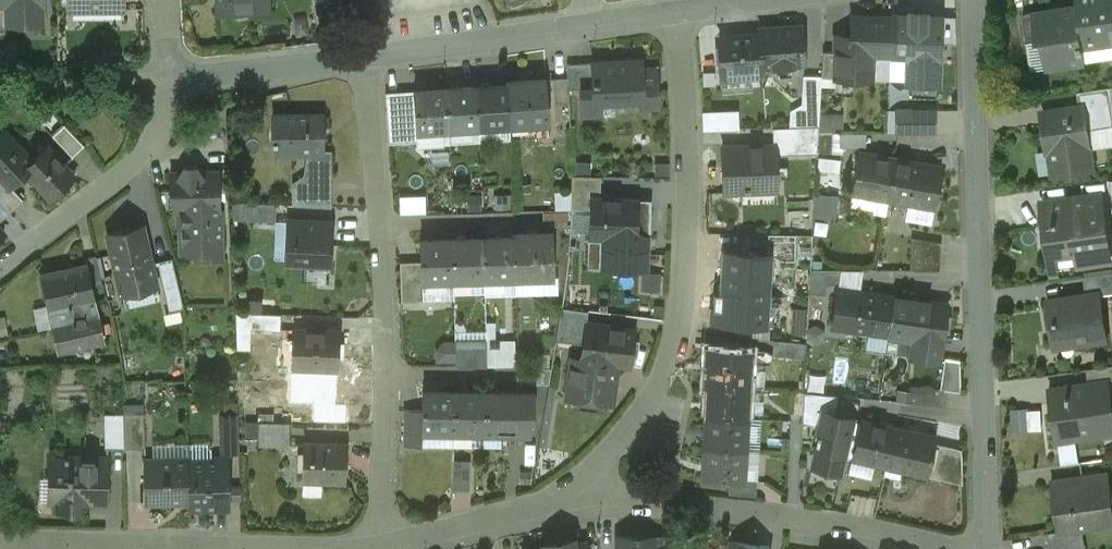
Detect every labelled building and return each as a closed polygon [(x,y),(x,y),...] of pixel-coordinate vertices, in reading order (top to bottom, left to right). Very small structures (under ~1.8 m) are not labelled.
[(6,4),(7,26),(42,25),(41,4),(44,3),(44,0),(0,0),(0,4),(6,4)] [(70,10),(72,10),(72,2),(87,2),(87,10),(122,10),(122,0),(70,0),(70,10)] [(216,13),(270,9),(270,0),(215,0),(216,13)] [(1078,6),(1084,47),(1111,43),(1111,0),(1077,0),(1078,6)] [(1078,6),(1023,14),(1028,42),(1042,40),(1047,68),(1086,62),(1084,47),(1078,6)] [(872,18),(852,17),(850,52),(872,53),(890,54),(891,21),(872,20),(872,18)] [(932,21),(891,19),(891,21),(890,54),(911,55),(931,56),(931,54),(932,21)] [(803,23),(780,24),(783,68),(805,67),(803,23)] [(780,24),(757,25),(759,69),(783,68),(780,24)] [(755,32),(717,35),(721,77),(758,75),(755,32)] [(845,52),(823,51),(821,77),(843,78),(845,52)] [(850,52),(845,52),(843,78),(871,79),(872,53),(850,52)] [(931,56),(911,55),(910,80),(933,81),(934,54),(931,54),(931,56)] [(642,61),(581,63),(582,88),(593,88),(593,101),(642,99),(641,86),(643,86),(642,61)] [(581,63),(567,64),(568,102),(569,107),(583,106),(582,88),(581,63)] [(821,77),(803,76),(800,126),(818,126),(821,77)] [(567,77),(553,78),(554,103),(568,102),(567,77)] [(545,79),(507,81),(509,125),(548,122),(545,79)] [(506,84),(476,86),(479,127),(480,127),(480,121),(490,120),(491,126),(509,125),(507,81),(506,81),(506,84)] [(476,86),(445,88),(448,128),(449,128),(449,122),(459,122),(460,128),(479,127),(476,86)] [(1086,91),(1090,113),(1096,112),(1097,121),(1111,119),(1111,92),(1111,87),(1086,91)] [(445,88),(413,90),(416,130),(418,130),(417,124),(428,124),(428,130),(448,128),(445,88)] [(1083,106),(1043,112),(1048,150),(1044,151),(1040,155),(1038,159),(1038,164),(1040,169),(1044,172),(1049,173),(1054,173),(1054,174),(1092,168),(1083,106)] [(704,128),(740,127),(740,108),(703,109),(704,128)] [(935,110),(896,110),(896,111),(896,133),(896,134),(935,134),(935,110)] [(846,129),(845,111),(821,112),(822,130),(846,129)] [(896,111),(888,111),(887,133),(896,133),(896,111)] [(322,114),(272,115),(272,145),(274,145),(274,152),(310,152),(323,152),(323,150),(323,136),(322,136),(322,114)] [(85,146),(64,124),(52,135),(72,158),(85,146)] [(818,126),(773,128),(773,145),(775,145),(775,155),(816,153),(818,126)] [(843,130),(844,146),(866,145),(865,129),(843,130)] [(0,135),(0,176),(10,187),(11,186),(26,172),(22,169),(31,160),(4,131),(0,135)] [(773,145),(722,147),(724,192),(776,190),(775,155),(775,145),(773,145)] [(75,177),(47,146),(31,160),(22,169),(26,172),(51,200),(75,177)] [(323,150),(323,152),(310,152),(310,187),(331,187),(331,150),(323,150)] [(895,160),(859,154),(852,189),(869,192),(869,196),(888,199),(895,160)] [(821,158),(820,167),(841,169),(841,160),(821,158)] [(923,166),(895,160),(888,199),(934,207),(941,167),(923,164),(923,166)] [(218,172),(196,172),(196,166),(183,166),(183,173),(170,173),(171,193),(174,192),(175,210),(178,210),(178,225),(181,228),(181,240),(184,254),(220,253),(218,172)] [(600,176),(571,175),(571,209),(591,210),(592,198),(600,198),(600,176)] [(0,176),(0,201),(9,213),(24,200),(11,186),(10,187),(0,176)] [(310,187),(293,186),(293,205),(331,207),(331,187),(310,187)] [(816,192),(815,217),(839,218),(840,192),(816,192)] [(600,198),(592,198),(591,210),(591,237),(603,237),(635,238),(635,236),(636,199),(600,198)] [(1100,200),(1077,203),(1072,199),(1045,203),(1051,248),(1076,245),(1078,264),(1108,260),(1100,200)] [(247,203),(232,202),(232,219),(246,220),(247,203)] [(276,204),(247,203),(246,220),(275,221),(276,204)] [(332,222),(286,220),(284,261),(307,262),(307,258),(330,259),(332,222)] [(142,225),(107,233),(122,295),(156,287),(142,225)] [(552,233),(514,234),(515,277),(517,277),(517,271),(533,271),(533,277),(553,276),(552,233)] [(513,237),(483,238),(484,278),(486,278),(485,272),(496,272),(496,278),(515,277),(514,234),(513,234),(513,237)] [(796,235),(769,234),(768,249),(782,249),(781,261),(795,261),(796,235)] [(635,238),(603,237),(602,267),(646,268),(647,236),(635,236),(635,238)] [(483,238),(452,239),(453,279),(454,279),(454,273),(465,273),(465,279),(484,278),(483,238)] [(942,243),(912,238),(910,271),(939,271),(942,243)] [(452,239),(420,240),(420,261),(421,280),(422,280),(453,279),(452,239)] [(590,266),(600,266),(600,245),(591,245),(590,266)] [(768,254),(725,251),(723,287),(729,288),(766,290),(768,254)] [(96,256),(83,259),(85,265),(86,265),(91,288),(102,285),(96,256)] [(172,261),(158,265),(165,296),(180,293),(172,261)] [(420,261),(400,262),(401,302),(422,301),(422,280),(421,280),(420,261)] [(85,265),(41,275),(53,327),(75,322),(71,305),(94,300),(91,288),(86,265),(85,265)] [(841,270),(810,269),(809,293),(825,296),(827,285),(839,285),(841,270)] [(663,290),(664,271),(646,270),(645,290),(663,290)] [(1084,277),(1086,295),(1099,293),(1099,295),(1111,293),(1111,273),(1084,277)] [(156,287),(122,295),(125,310),(159,302),(156,287)] [(766,290),(729,288),(728,295),(724,295),(722,322),(739,323),(739,324),(745,325),(745,323),(752,324),(753,299),(765,300),(766,300),(766,290)] [(880,296),(837,289),(831,326),(888,334),(893,298),(892,298),(892,299),(880,297),(880,296)] [(1086,295),(1048,301),(1055,342),(1072,340),(1072,344),(1105,339),(1099,295),(1099,293),(1086,295)] [(251,309),(279,311),(279,299),(251,297),(251,309)] [(947,306),(909,300),(908,300),(894,298),(893,298),(888,334),(923,339),(920,358),(938,361),(940,342),(942,342),(947,306)] [(765,300),(753,299),(752,324),(764,324),(765,300)] [(94,300),(71,305),(75,322),(53,327),(58,351),(103,341),(94,300)] [(808,332),(809,307),(796,307),(795,332),(808,332)] [(588,311),(561,308),(555,341),(583,344),(586,322),(587,322),(588,311)] [(252,313),(235,312),(236,350),(250,349),(251,330),(252,313)] [(281,314),(252,313),(251,330),(280,331),(281,314)] [(587,322),(586,322),(583,344),(581,360),(582,360),(616,365),(630,367),(635,331),(611,328),(612,325),(587,322)] [(339,332),(293,330),(291,367),(313,367),(337,368),(339,332)] [(806,343),(773,340),(772,356),(805,359),(806,343)] [(751,349),(707,347),(705,385),(748,387),(748,386),(742,386),(743,369),(750,369),(751,349)] [(616,365),(582,360),(581,360),(572,359),(570,378),(614,384),(616,365)] [(960,361),(945,359),(940,389),(944,390),(944,391),(961,393),(960,361)] [(1086,369),(1088,384),(1110,380),(1110,382),(1111,382),(1111,366),(1086,369)] [(551,368),(517,367),(517,383),(548,384),(551,368)] [(614,384),(570,378),(567,398),(611,403),(614,384)] [(1069,388),(1069,386),(1049,389),(1057,441),(1105,434),(1101,410),(1111,408),(1111,394),(1110,382),(1110,380),(1088,384),(1081,385),(1081,386),(1069,388)] [(748,387),(705,385),(708,385),(707,416),(746,418),(747,417),(740,417),(741,406),(747,406),(748,387)] [(940,389),(911,386),(909,403),(942,407),(944,391),(944,390),(940,389)] [(454,392),(423,391),(422,411),(422,431),(435,431),(435,432),(454,432),(454,392)] [(486,392),(454,392),(454,432),(485,432),(486,392)] [(531,393),(486,392),(485,432),(528,433),(529,413),(531,413),(531,393)] [(1014,407),(1014,429),(1044,429),(1044,406),(1014,407)] [(422,411),(405,410),(404,445),(422,446),(422,431),(422,411)] [(855,417),(826,410),(813,465),(841,472),(855,417)] [(144,413),(124,414),(124,448),(145,448),(144,413)] [(124,414),(105,414),(106,449),(124,448),(124,414)] [(746,418),(707,416),(705,447),(745,449),(745,448),(738,448),(739,437),(745,437),(746,418)] [(237,417),(221,417),(222,450),(224,452),(238,452),(237,417)] [(879,424),(861,420),(853,453),(869,457),(868,462),(886,466),(895,429),(878,425),(879,424)] [(290,423),(259,422),(259,443),(290,444),(290,423)] [(917,433),(895,428),(895,429),(886,466),(887,466),(888,462),(904,465),(902,470),(927,476),(935,444),(936,437),(918,432),(917,433)] [(332,445),(303,444),(303,478),(322,479),(322,481),(344,482),(346,446),(331,446),(332,445)] [(961,450),(935,444),(927,476),(962,484),(961,450)] [(745,449),(705,447),(703,479),(730,480),(743,481),(743,480),(745,449)] [(108,458),(68,457),(68,460),(49,460),(49,480),(55,481),(55,501),(55,512),(79,512),(80,502),(107,502),(108,458)] [(226,459),(188,460),(188,461),(188,462),(189,501),(189,507),(227,506),(226,459)] [(188,460),(144,461),(145,502),(189,501),(188,462),(188,461),(188,460)] [(1083,482),(1053,486),(1059,531),(1060,533),(1083,530),(1111,525),(1111,523),(1109,523),(1105,495),(1111,494),(1108,472),(1082,476),(1083,482)] [(756,481),(743,480),(743,481),(730,480),(729,494),(755,496),(756,481)] [(1060,533),(1059,531),(1049,533),(1051,548),(1086,548),(1083,530),(1060,533)] [(617,536),(617,548),(662,548),(662,538),(656,538),(656,537),(617,536)] [(585,544),(574,546),(573,540),(545,545),(546,548),(585,548),(585,544)]
